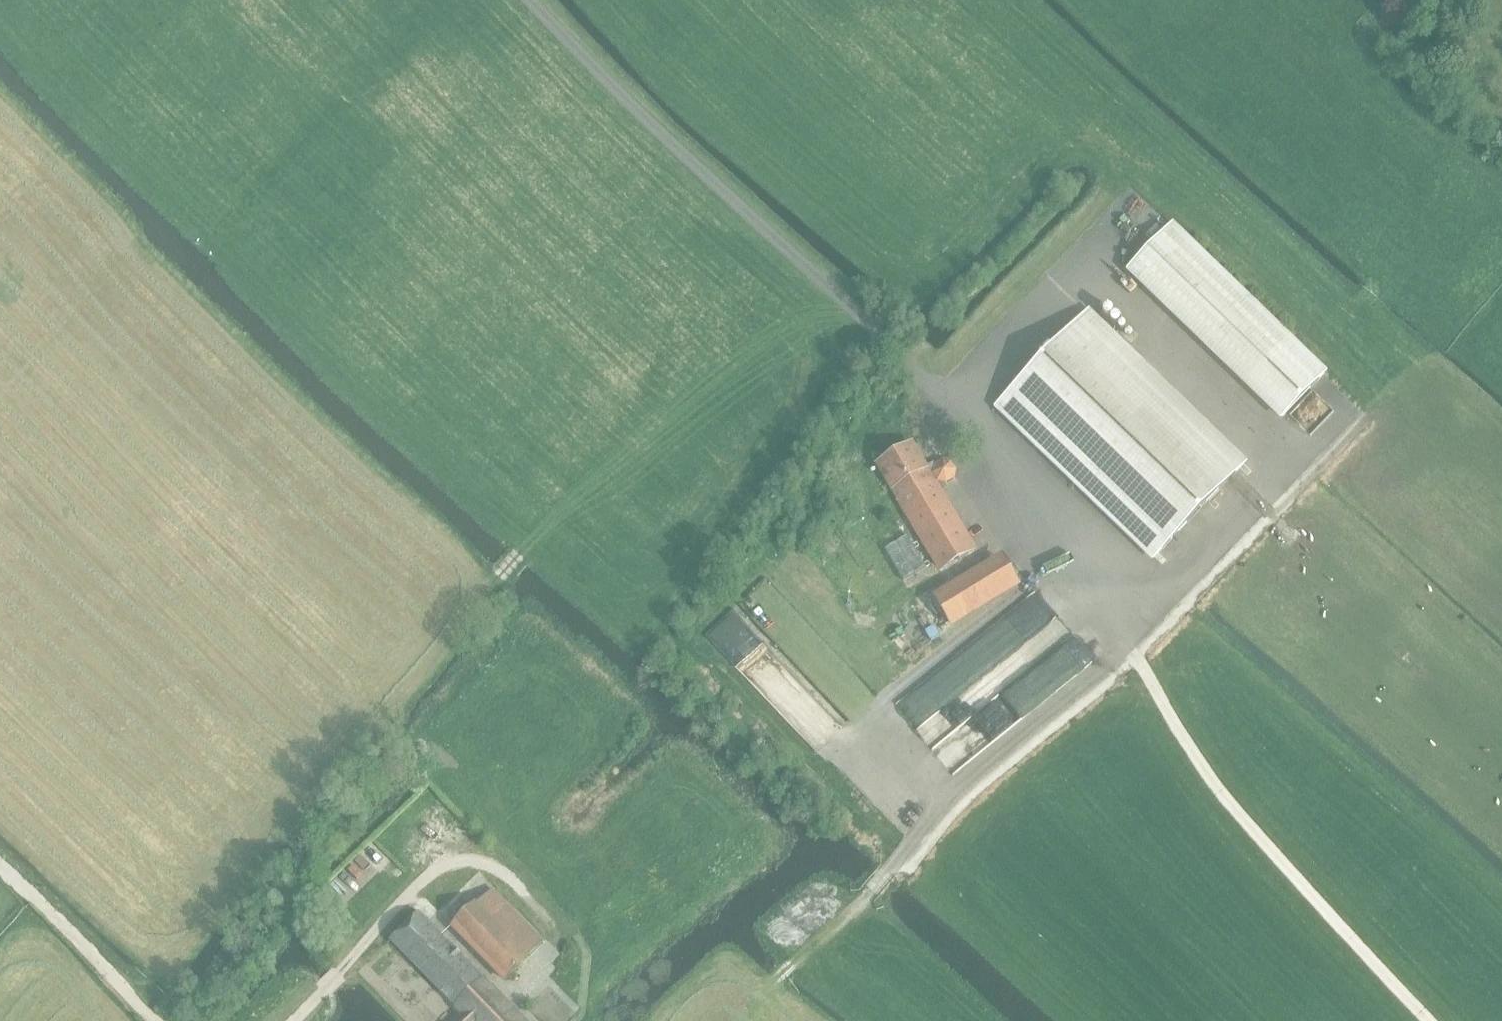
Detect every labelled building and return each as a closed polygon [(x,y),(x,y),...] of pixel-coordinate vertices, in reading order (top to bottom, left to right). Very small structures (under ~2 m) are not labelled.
[(1281,419),(1328,370),(1173,221),(1126,270),(1281,419)] [(1246,458),(1090,308),(994,408),(1150,558),(1246,458)] [(944,459),(929,468),(916,445),(880,466),(941,569),(976,548),(935,479),(948,483),(955,479),(957,470),(953,462),(944,459)] [(952,628),(1021,587),(1023,586),(1004,554),(934,595),(952,628)] [(540,950),(489,896),(486,893),(452,925),(506,982),(540,950)] [(410,959),(462,1013),(453,1020),(525,1020),(420,913),(392,941),(410,959)]
